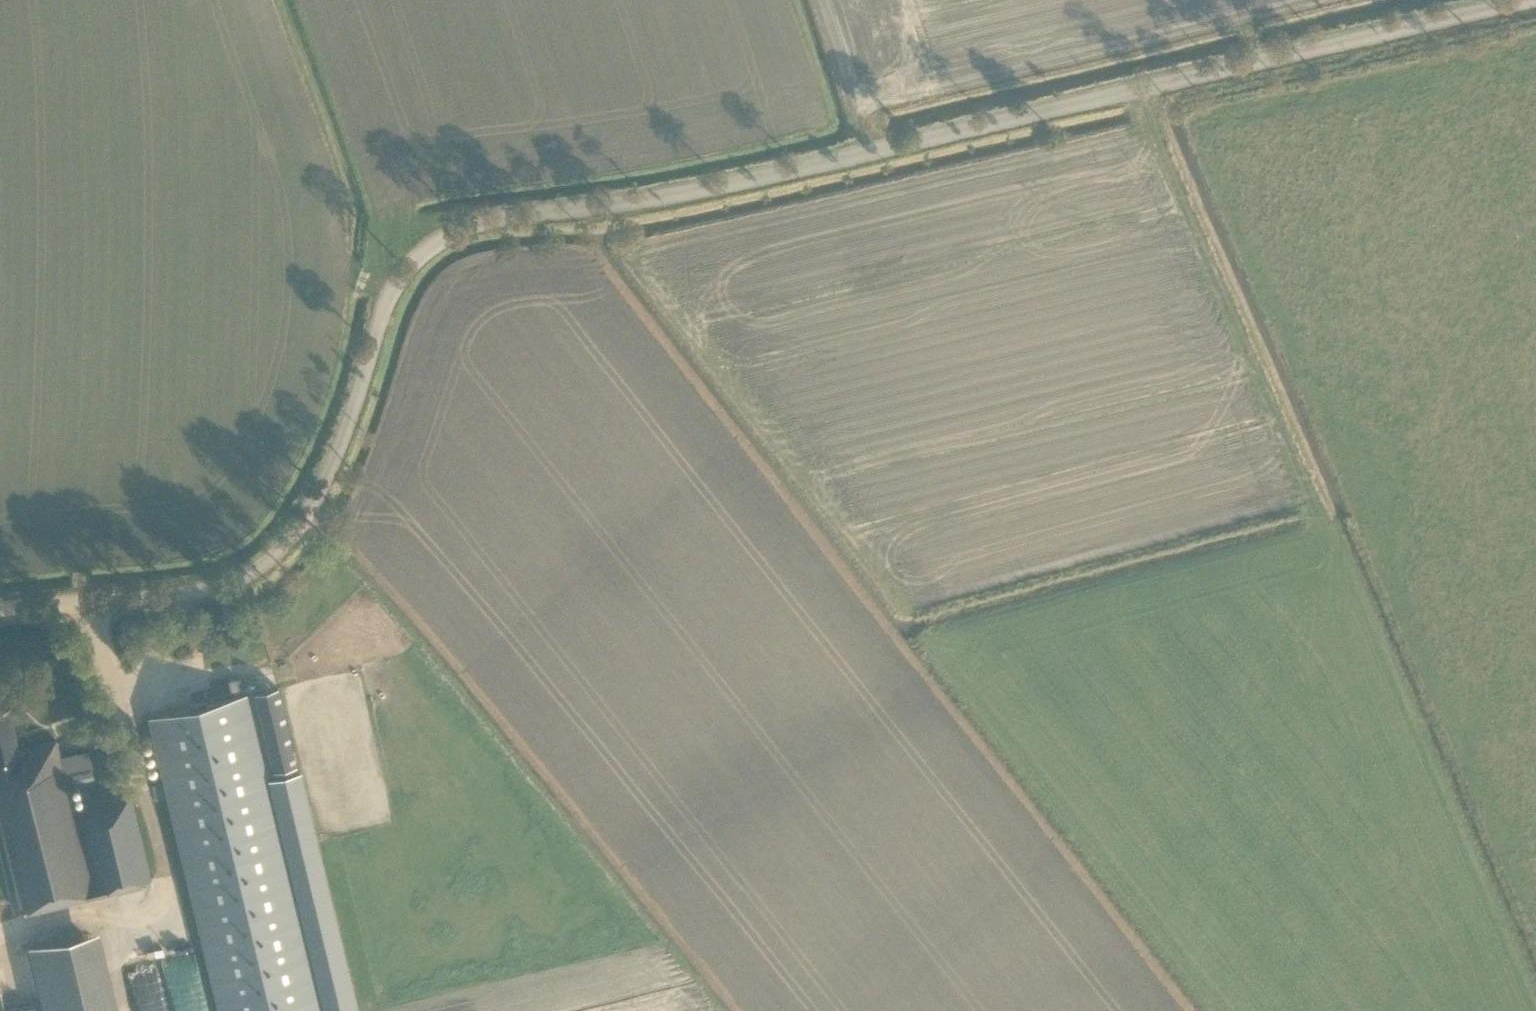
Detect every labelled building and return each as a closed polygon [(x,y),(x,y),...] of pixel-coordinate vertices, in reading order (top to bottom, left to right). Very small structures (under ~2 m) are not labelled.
[(237,676),(229,678),(231,688),(240,686),(237,676)] [(254,691),(273,770),(298,764),(279,685),(254,691)] [(219,1010),(323,1010),(247,692),(149,716),(219,1010)] [(151,876),(130,792),(74,806),(56,738),(19,747),(8,701),(0,703),(0,833),(20,908),(151,876)] [(88,766),(71,770),(74,779),(90,775),(88,766)] [(96,926),(27,939),(39,1004),(51,1002),(53,1010),(113,1010),(96,926)] [(171,992),(203,986),(195,945),(164,950),(171,992)]
